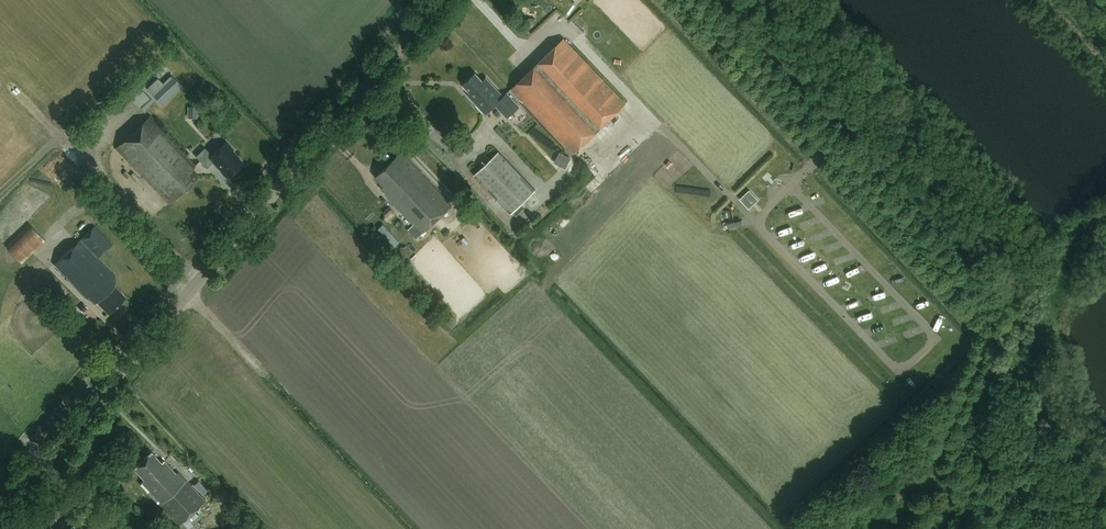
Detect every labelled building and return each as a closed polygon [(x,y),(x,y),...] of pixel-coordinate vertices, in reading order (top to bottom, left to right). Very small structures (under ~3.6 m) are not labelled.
[(595,132),(626,103),(564,38),(510,89),(565,145),(566,144),(574,153),(595,132)] [(496,104),(508,117),(520,106),(508,92),(504,96),(487,77),(483,80),(476,72),(463,84),(471,92),(468,94),(486,113),(496,104)] [(197,117),(198,106),(188,106),(188,117),(197,117)] [(193,200),(205,188),(196,178),(199,175),(192,168),(195,165),(152,120),(153,118),(150,115),(116,148),(169,203),(183,189),(193,200)] [(233,149),(226,142),(212,155),(205,147),(196,156),(207,168),(214,161),(222,170),(222,171),(225,175),(227,175),(228,176),(235,169),(237,169),(241,166),(241,164),(242,163),(231,151),(233,149)] [(564,167),(570,156),(559,150),(553,161),(564,167)] [(417,238),(452,205),(402,151),(376,176),(384,186),(382,188),(389,195),(388,196),(414,224),(408,229),(417,238)] [(511,213),(536,190),(499,151),(474,174),(511,213)] [(755,199),(748,192),(743,197),(750,204),(755,199)] [(387,216),(393,210),(390,206),(384,212),(387,216)] [(23,263),(46,240),(29,222),(6,245),(23,263)] [(108,312),(125,296),(115,285),(115,275),(98,258),(112,244),(95,226),(54,264),(87,298),(88,296),(95,303),(97,301),(108,312)] [(83,312),(88,307),(83,303),(79,308),(83,312)] [(178,525),(205,501),(178,472),(176,474),(164,460),(161,463),(151,451),(134,468),(144,479),(141,482),(142,482),(144,480),(162,499),(158,503),(178,525)]
